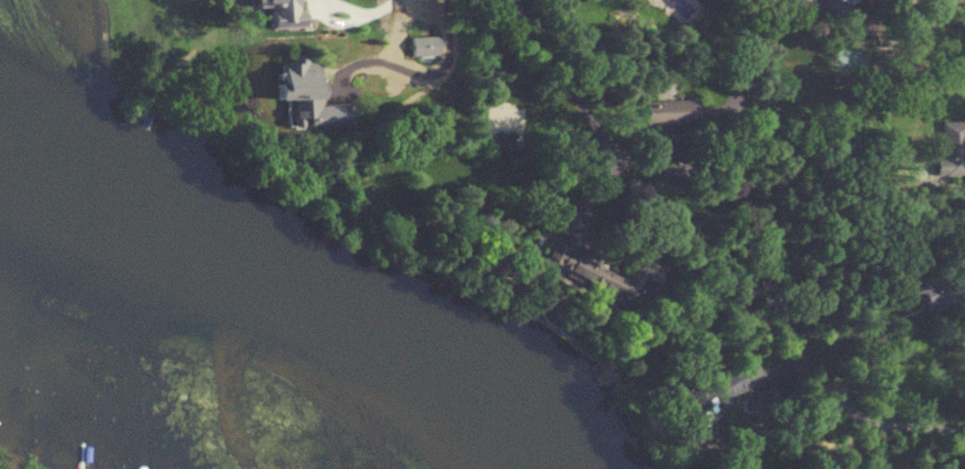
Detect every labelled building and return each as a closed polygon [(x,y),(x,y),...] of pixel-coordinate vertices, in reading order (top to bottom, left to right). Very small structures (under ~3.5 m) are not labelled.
[(409,55),(438,55),(438,37),(409,37),(409,55)] [(317,59),(275,59),(275,99),(289,99),(290,127),(351,126),(350,105),(317,105),(317,59)] [(694,98),(643,100),(644,125),(695,123),(694,98)] [(942,121),(943,157),(935,157),(936,177),(964,176),(964,120),(942,121)] [(538,265),(628,308),(638,288),(651,294),(664,266),(636,253),(625,278),(549,242),(538,265)] [(900,277),(900,298),(957,299),(957,293),(961,293),(961,279),(900,277)]
